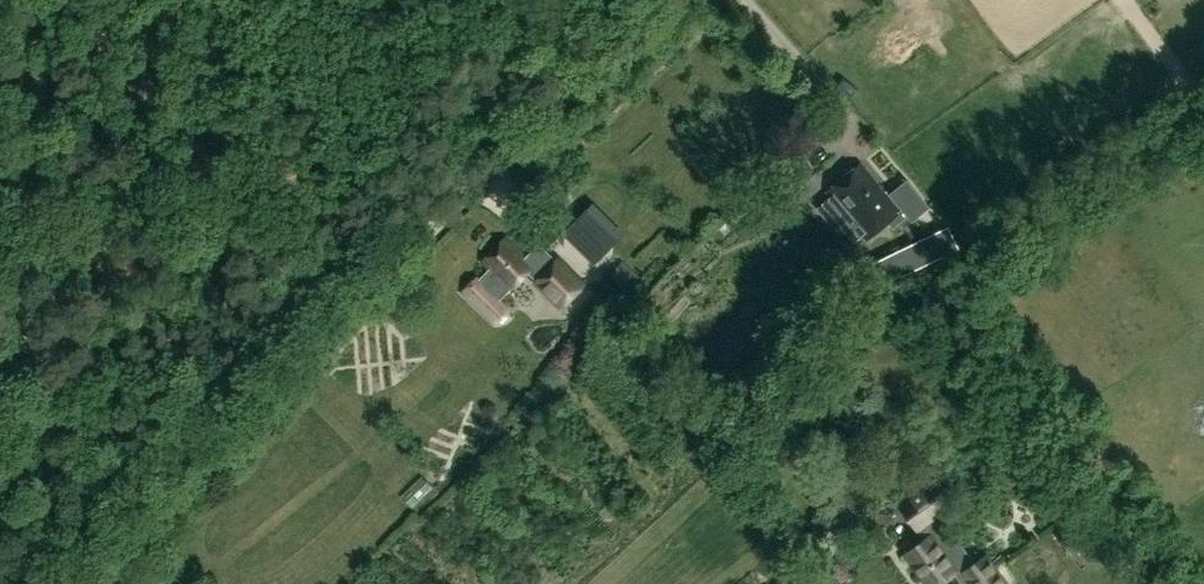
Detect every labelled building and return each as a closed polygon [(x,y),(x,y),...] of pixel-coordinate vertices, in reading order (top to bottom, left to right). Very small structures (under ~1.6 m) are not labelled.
[(814,173),(798,158),(761,196),(776,211),(814,173)] [(908,216),(912,220),(928,206),(906,180),(890,194),(902,208),(899,210),(860,164),(827,191),(867,239),(887,222),(893,229),(908,216)] [(609,218),(593,202),(561,232),(578,249),(609,218)] [(862,268),(873,290),(959,248),(948,226),(862,268)] [(509,308),(500,299),(527,272),(537,282),(535,284),(559,309),(584,285),(558,259),(551,266),(539,253),(530,262),(506,238),(483,261),(490,267),(478,279),(476,278),(463,291),(494,323),(509,308)] [(623,260),(609,277),(625,291),(640,275),(623,260)] [(414,511),(447,501),(434,460),(401,470),(414,511)] [(986,554),(974,563),(958,541),(953,545),(932,516),(949,504),(932,482),(901,505),(917,527),(922,523),(930,534),(906,552),(930,583),(936,583),(955,570),(965,583),(969,581),(971,583),(1008,583),(986,554)] [(1088,533),(1076,519),(1056,535),(1067,550),(1088,533)]
